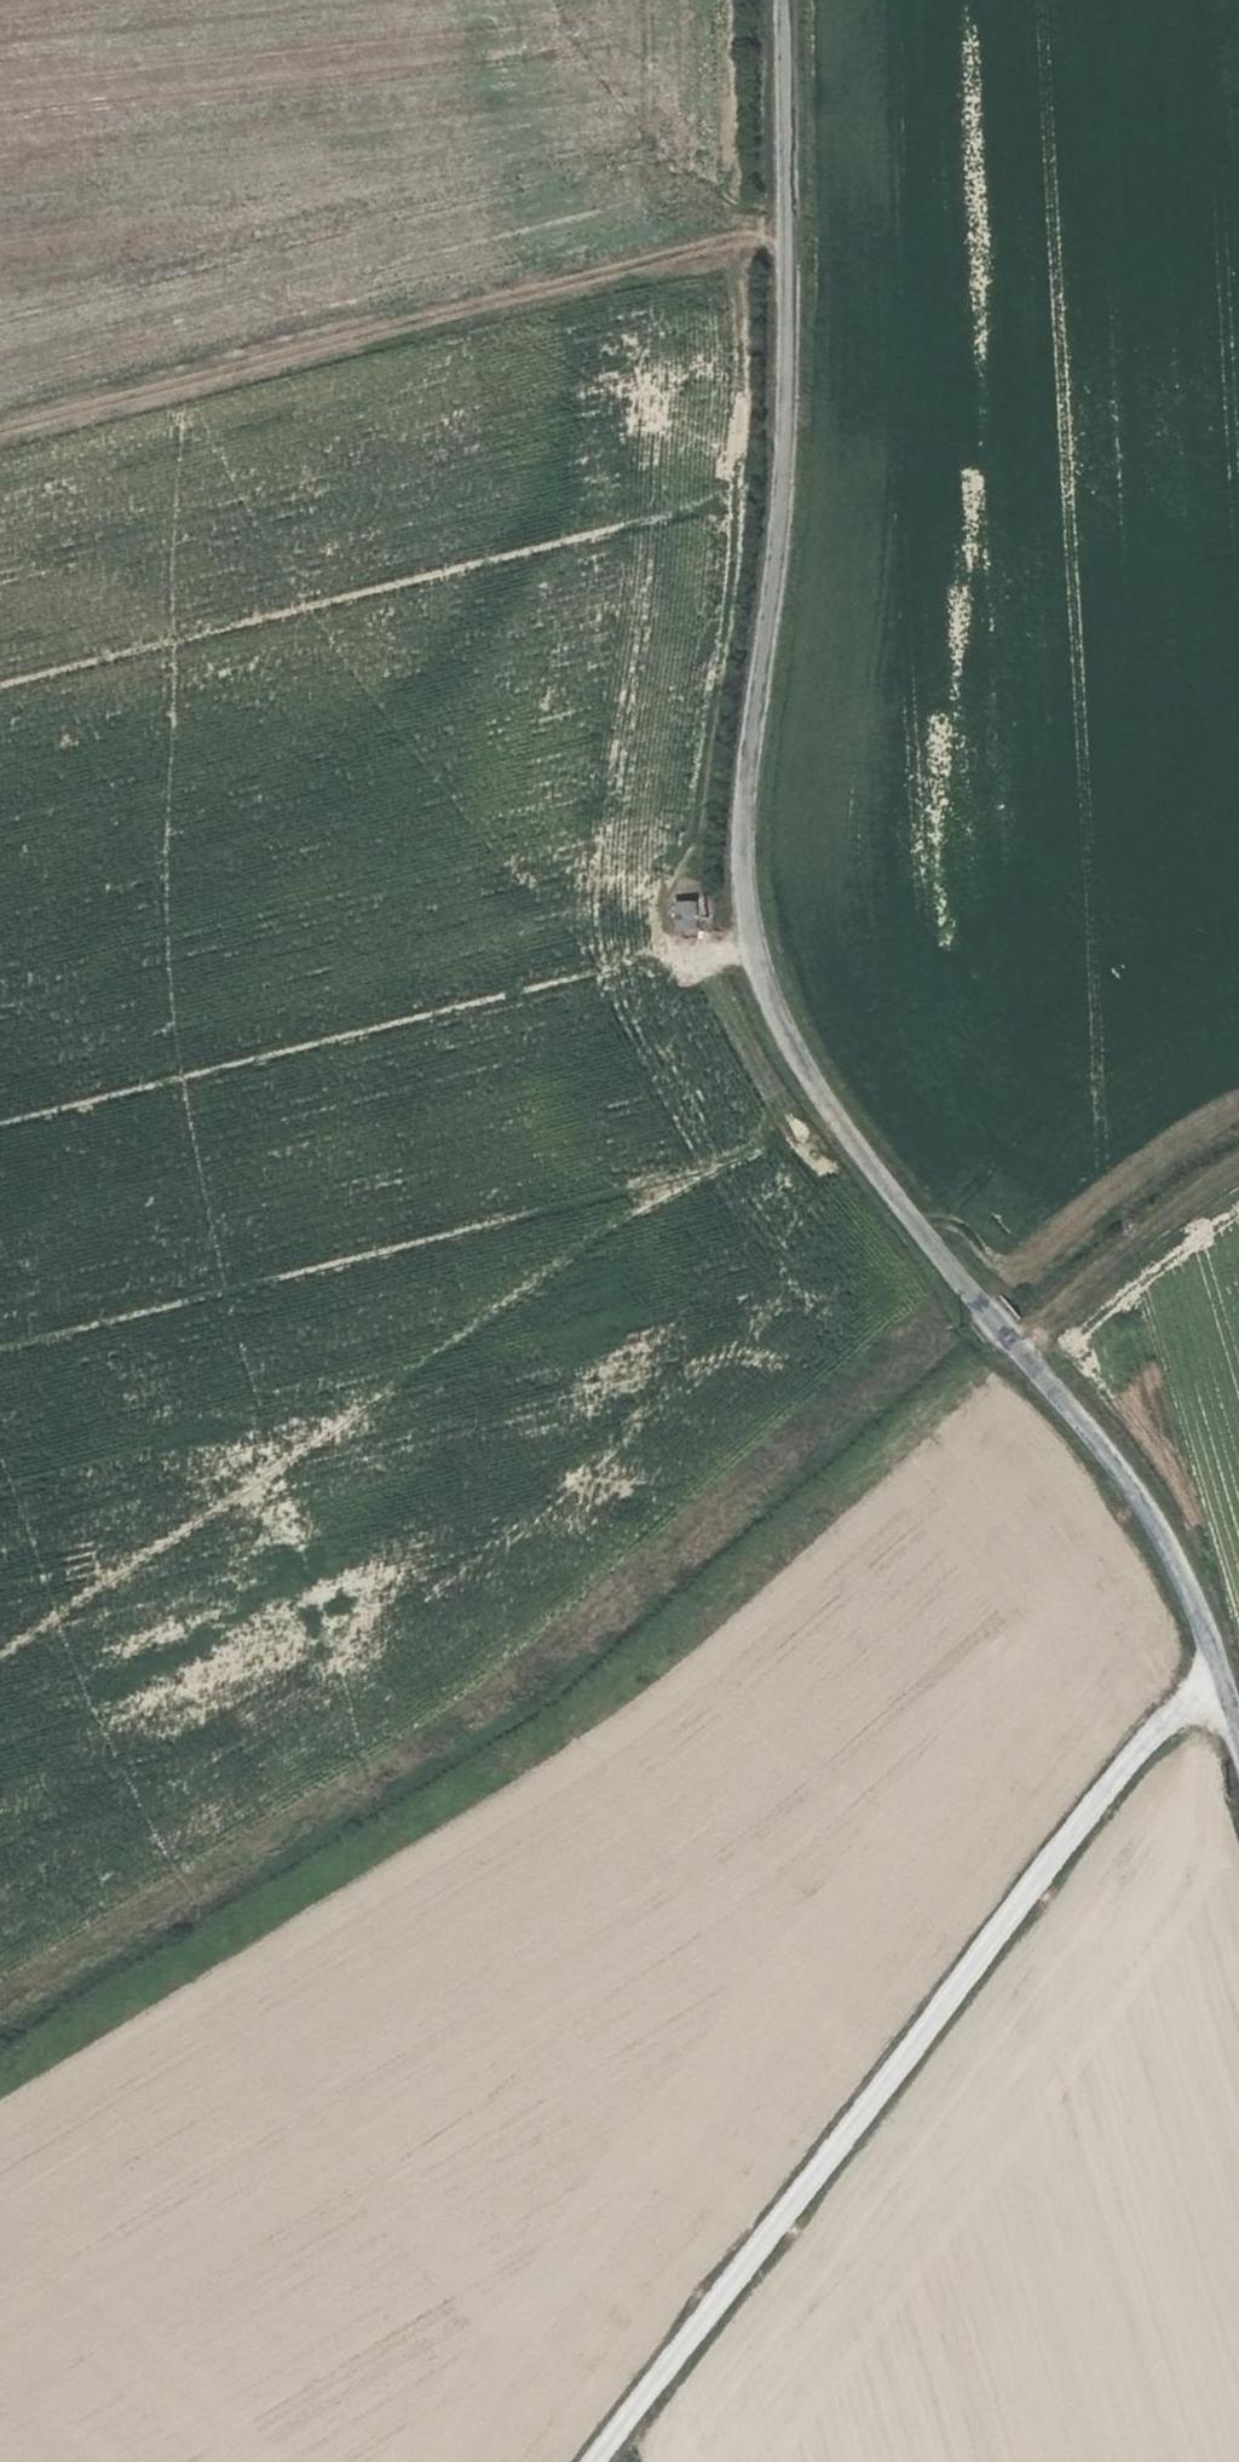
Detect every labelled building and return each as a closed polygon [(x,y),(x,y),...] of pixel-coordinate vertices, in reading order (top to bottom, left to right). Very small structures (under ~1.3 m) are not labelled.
[(679,901),(679,931),(703,932),(703,901),(679,901)]
